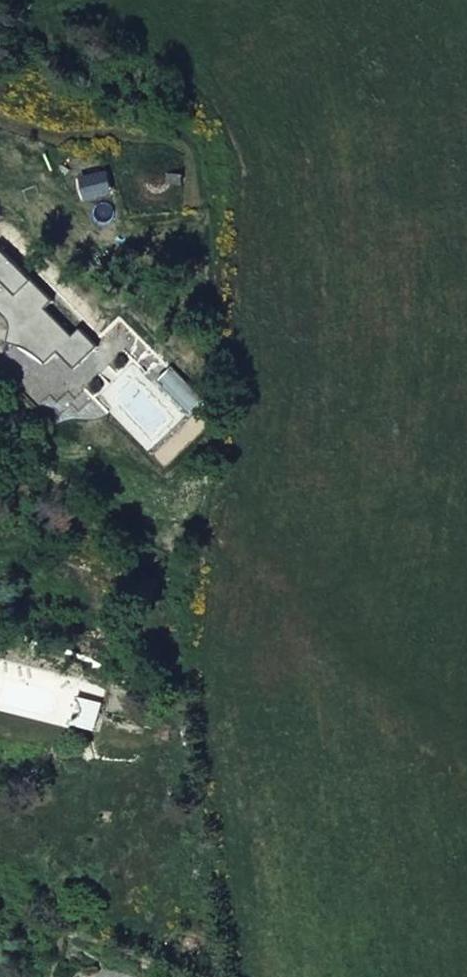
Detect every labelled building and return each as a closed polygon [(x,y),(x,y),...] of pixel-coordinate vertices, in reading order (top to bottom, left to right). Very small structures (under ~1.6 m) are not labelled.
[(171,182),(184,182),(185,175),(171,173),(171,182)] [(90,328),(85,332),(81,328),(74,334),(48,309),(55,300),(0,246),(0,308),(11,319),(13,326),(10,341),(24,346),(36,353),(49,364),(64,348),(81,365),(104,342),(90,328)] [(66,379),(81,365),(64,348),(49,364),(66,379)]
